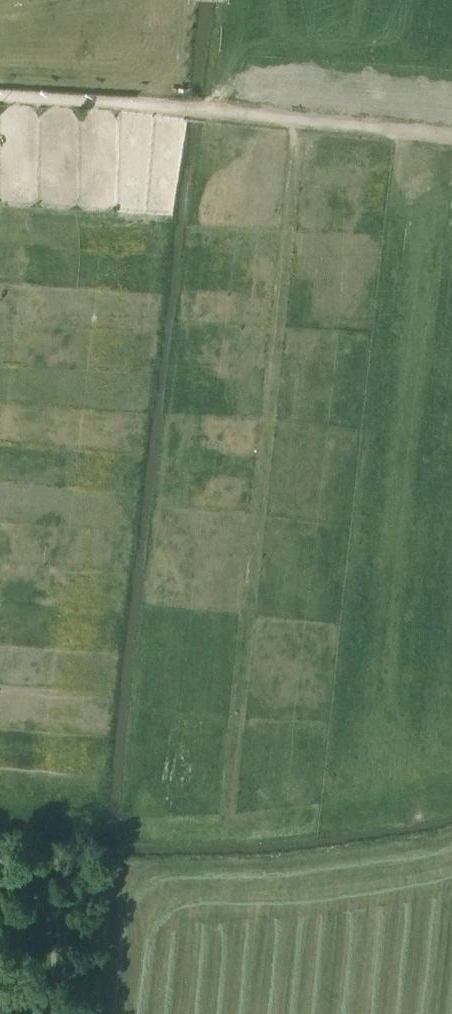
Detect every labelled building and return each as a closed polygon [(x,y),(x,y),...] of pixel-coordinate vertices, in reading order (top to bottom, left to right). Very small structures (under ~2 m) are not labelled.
[(27,35),(42,33),(40,19),(25,22),(27,35)]
